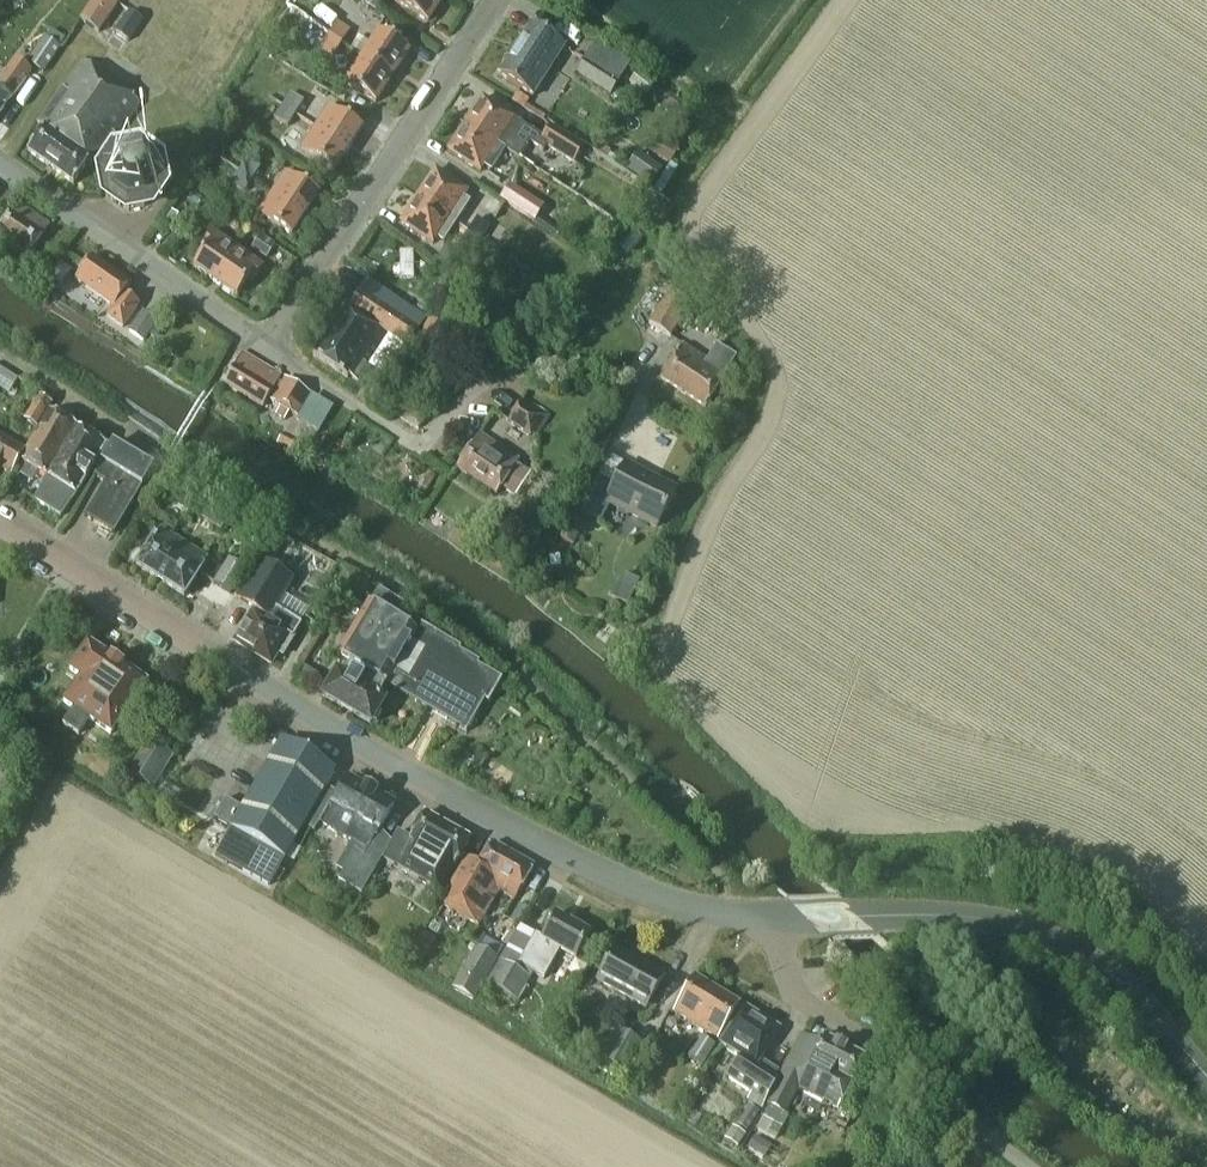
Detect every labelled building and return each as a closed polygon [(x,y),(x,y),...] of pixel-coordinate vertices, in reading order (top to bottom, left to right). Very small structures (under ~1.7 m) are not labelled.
[(122,0),(94,0),(80,20),(99,33),(122,0)] [(384,0),(361,0),(376,11),(384,0)] [(394,4),(425,24),(441,0),(397,0),(394,4)] [(143,23),(129,12),(115,31),(128,42),(143,23)] [(337,23),(328,35),(341,44),(349,31),(337,23)] [(549,66),(562,46),(530,24),(498,74),(531,95),(543,76),(548,79),(554,70),(549,66)] [(377,31),(360,57),(391,77),(408,51),(377,31)] [(341,44),(328,35),(320,48),(332,57),(341,44)] [(60,49),(44,38),(27,62),(43,73),(60,49)] [(612,97),(621,83),(631,67),(595,43),(576,73),(612,97)] [(374,103),(391,77),(360,57),(343,84),(374,103)] [(34,72),(16,60),(0,84),(0,121),(34,72)] [(115,143),(143,104),(82,60),(37,124),(44,129),(28,151),(74,183),(89,162),(94,165),(111,141),(115,143)] [(291,94),(283,106),(296,114),(303,102),(291,94)] [(482,97),(464,124),(504,149),(503,149),(519,159),(529,143),(543,152),(546,147),(574,165),(585,148),(550,126),(543,138),(513,119),(514,117),(482,97)] [(296,114),(283,106),(275,118),(288,126),(296,114)] [(315,127),(349,149),(363,128),(329,106),(315,127)] [(491,168),(503,149),(504,149),(464,124),(447,152),(478,172),(484,164),(491,168)] [(335,170),(349,149),(315,127),(302,148),(335,170)] [(664,170),(639,153),(628,170),(653,186),(664,170)] [(248,159),(241,171),(254,180),(262,168),(248,159)] [(149,207),(157,195),(153,172),(137,161),(118,164),(107,181),(111,201),(126,212),(149,207)] [(435,170),(418,196),(456,221),(469,201),(462,196),(466,190),(435,170)] [(247,192),(254,180),(241,171),(233,183),(247,192)] [(273,194),(306,215),(320,194),(287,173),(273,194)] [(500,199),(534,222),(556,237),(561,230),(538,216),(544,207),(509,185),(500,199)] [(292,236),(306,215),(273,194),(259,215),(292,236)] [(444,241),(456,221),(418,196),(401,223),(432,243),(436,237),(444,241)] [(51,224),(19,202),(0,230),(0,235),(30,255),(51,224)] [(470,231),(482,238),(490,225),(477,218),(470,231)] [(474,251),(482,238),(470,231),(462,243),(474,251)] [(194,268),(215,282),(237,250),(212,232),(201,247),(206,251),(194,268)] [(275,246),(260,236),(251,249),(265,259),(275,246)] [(470,261),(451,249),(442,263),(461,276),(470,261)] [(237,250),(215,282),(236,296),(247,280),(254,284),(265,269),(237,250)] [(106,317),(122,328),(139,303),(124,293),(131,284),(91,256),(75,280),(113,307),(106,317)] [(358,381),(380,347),(388,334),(407,346),(426,317),(367,280),(349,309),(344,306),(313,355),(348,377),(349,376),(358,381)] [(671,338),(691,306),(670,292),(671,290),(656,280),(640,305),(655,314),(648,324),(671,338)] [(158,324),(142,312),(128,331),(144,343),(158,324)] [(448,333),(429,321),(409,350),(416,354),(410,363),(420,370),(426,361),(428,363),(429,362),(437,367),(450,348),(442,342),(448,333)] [(737,358),(720,347),(717,345),(706,360),(684,345),(661,379),(704,407),(737,358)] [(263,408),(267,401),(279,408),(274,415),(284,421),(289,412),(297,416),(310,395),(284,379),(280,386),(278,384),(282,378),(244,352),(224,382),(263,408)] [(327,431),(342,406),(320,393),(305,418),(327,431)] [(38,396),(23,419),(36,428),(52,404),(38,396)] [(417,429),(428,411),(404,396),(393,414),(417,429)] [(523,399),(507,422),(533,440),(549,417),(523,399)] [(102,464),(111,449),(50,410),(20,460),(47,478),(33,501),(60,518),(96,460),(100,463),(102,464)] [(282,433),(276,443),(290,452),(296,441),(282,433)] [(500,487),(514,496),(528,475),(514,465),(517,460),(480,435),(457,469),(495,495),(500,487)] [(7,474),(21,451),(0,438),(0,469),(7,474)] [(102,464),(100,463),(92,477),(104,485),(86,514),(115,532),(154,469),(114,444),(111,449),(102,464)] [(600,521),(609,505),(655,530),(676,490),(625,464),(614,484),(599,476),(580,511),(600,521)] [(206,502),(200,513),(197,517),(220,531),(229,516),(206,502)] [(573,547),(584,524),(570,517),(559,540),(573,547)] [(185,597),(208,558),(159,528),(135,567),(185,597)] [(246,570),(228,559),(213,583),(231,594),(246,570)] [(284,655),(302,626),(276,610),(293,581),(262,562),(239,599),(256,609),(236,641),(272,664),(279,652),(284,655)] [(326,698),(371,724),(375,723),(381,714),(379,710),(383,703),(378,699),(386,686),(465,732),(484,701),(488,703),(501,680),(477,666),(479,663),(459,652),(460,649),(400,613),(404,605),(378,589),(369,603),(371,604),(340,656),(353,664),(344,680),(339,676),(326,698)] [(129,708),(146,683),(89,644),(72,670),(82,677),(66,703),(74,709),(63,725),(79,736),(90,719),(111,734),(129,708)] [(558,754),(569,746),(559,733),(549,741),(558,754)] [(153,790),(172,757),(146,741),(127,774),(153,790)] [(300,833),(305,825),(327,787),(334,772),(281,742),(246,802),(300,833)] [(324,825),(352,841),(336,869),(343,873),(338,882),(363,896),(392,843),(378,835),(394,806),(375,796),(376,794),(368,790),(367,791),(348,781),(332,809),(324,825)] [(337,793),(327,787),(305,825),(315,831),(337,793)] [(270,887),(300,833),(246,802),(242,809),(226,800),(215,819),(231,828),(216,856),(270,887)] [(455,866),(470,839),(425,814),(410,841),(400,835),(387,858),(430,882),(434,875),(442,880),(451,864),(455,866)] [(515,900),(534,868),(492,844),(481,864),(467,856),(440,903),(479,926),(499,890),(515,900)] [(529,979),(530,980),(533,975),(540,979),(547,967),(557,950),(565,955),(575,960),(589,935),(586,934),(554,916),(544,934),(540,940),(536,938),(517,972),(529,979)] [(420,966),(431,949),(436,940),(424,933),(419,942),(409,958),(420,966)] [(497,962),(475,949),(451,990),(474,1003),(497,962)] [(647,1009),(663,980),(615,950),(598,981),(647,1009)] [(529,979),(517,972),(501,962),(487,986),(516,1002),(529,979)] [(718,1039),(739,1004),(695,977),(675,1012),(718,1039)] [(779,1071),(760,1059),(779,1029),(744,1007),(720,1045),(741,1058),(727,1080),(751,1095),(746,1102),(761,1111),(779,1081),(775,1078),(779,1071)] [(629,1077),(646,1047),(616,1031),(600,1060),(629,1077)] [(767,1103),(779,1109),(785,1113),(799,1088),(839,1109),(866,1058),(823,1035),(819,1043),(802,1034),(780,1078),(781,1078),(767,1103)] [(715,1045),(700,1036),(689,1055),(704,1064),(715,1045)] [(760,1113),(750,1107),(737,1126),(747,1133),(760,1113)] [(746,1135),(732,1127),(724,1140),(737,1148),(746,1135)] [(764,1159),(771,1147),(754,1137),(747,1148),(764,1159)]
